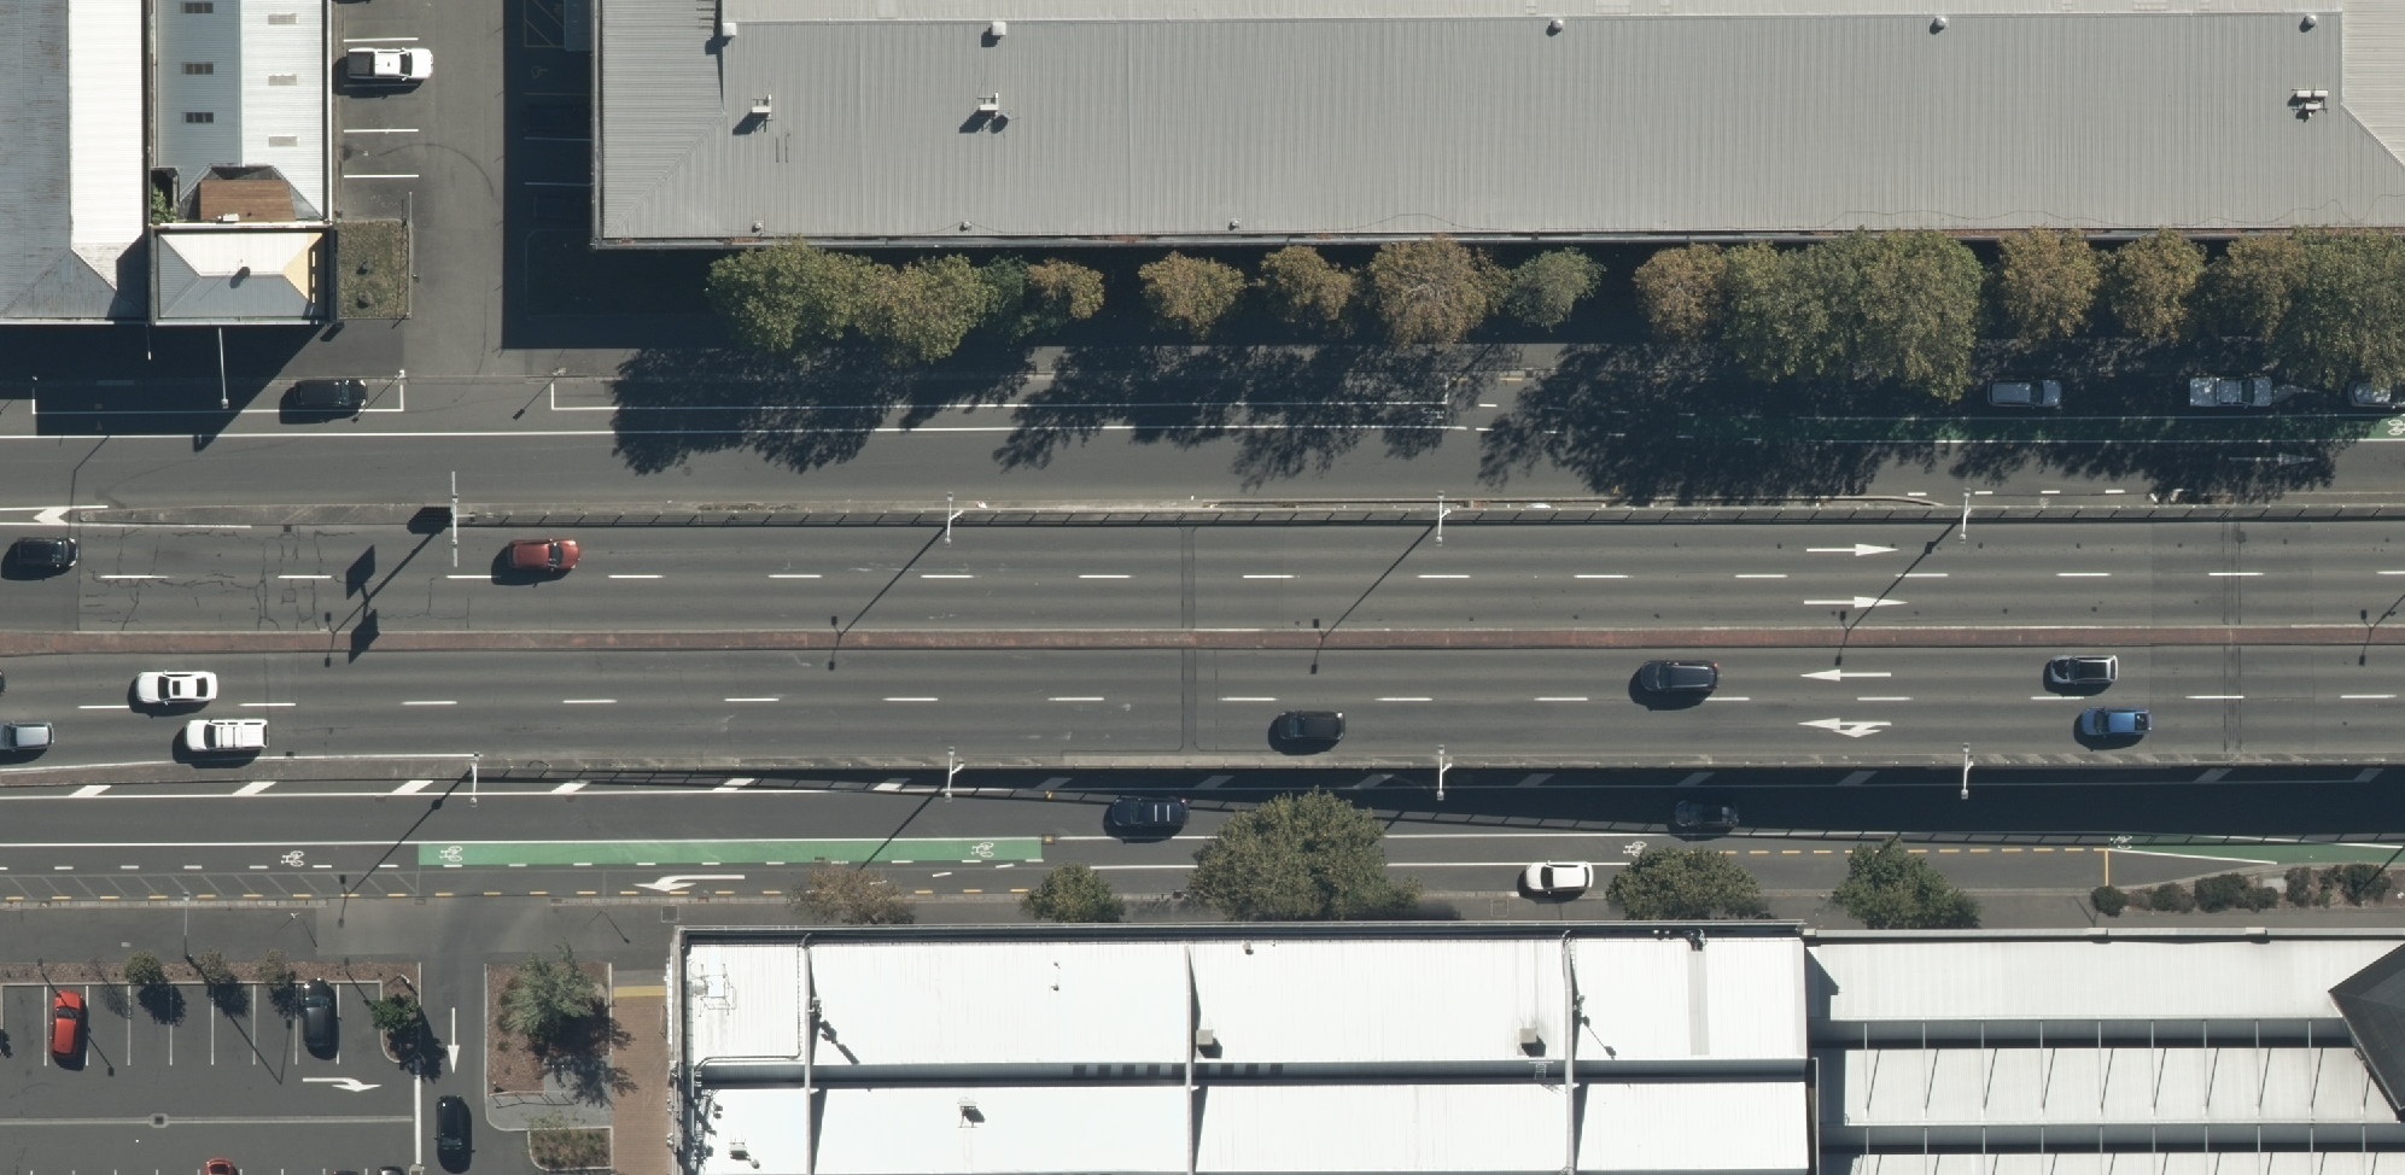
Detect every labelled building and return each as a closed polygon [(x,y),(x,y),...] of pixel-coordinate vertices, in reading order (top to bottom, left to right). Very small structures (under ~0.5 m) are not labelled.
[(146,314),(143,0),(0,0),(0,314),(146,314)] [(361,321),(362,238),(359,0),(155,0),(158,320),(361,321)] [(617,234),(1154,229),(2404,219),(2404,0),(615,0),(617,234)] [(668,975),(669,1174),(2404,1174),(2404,959),(2399,950),(668,975)]
